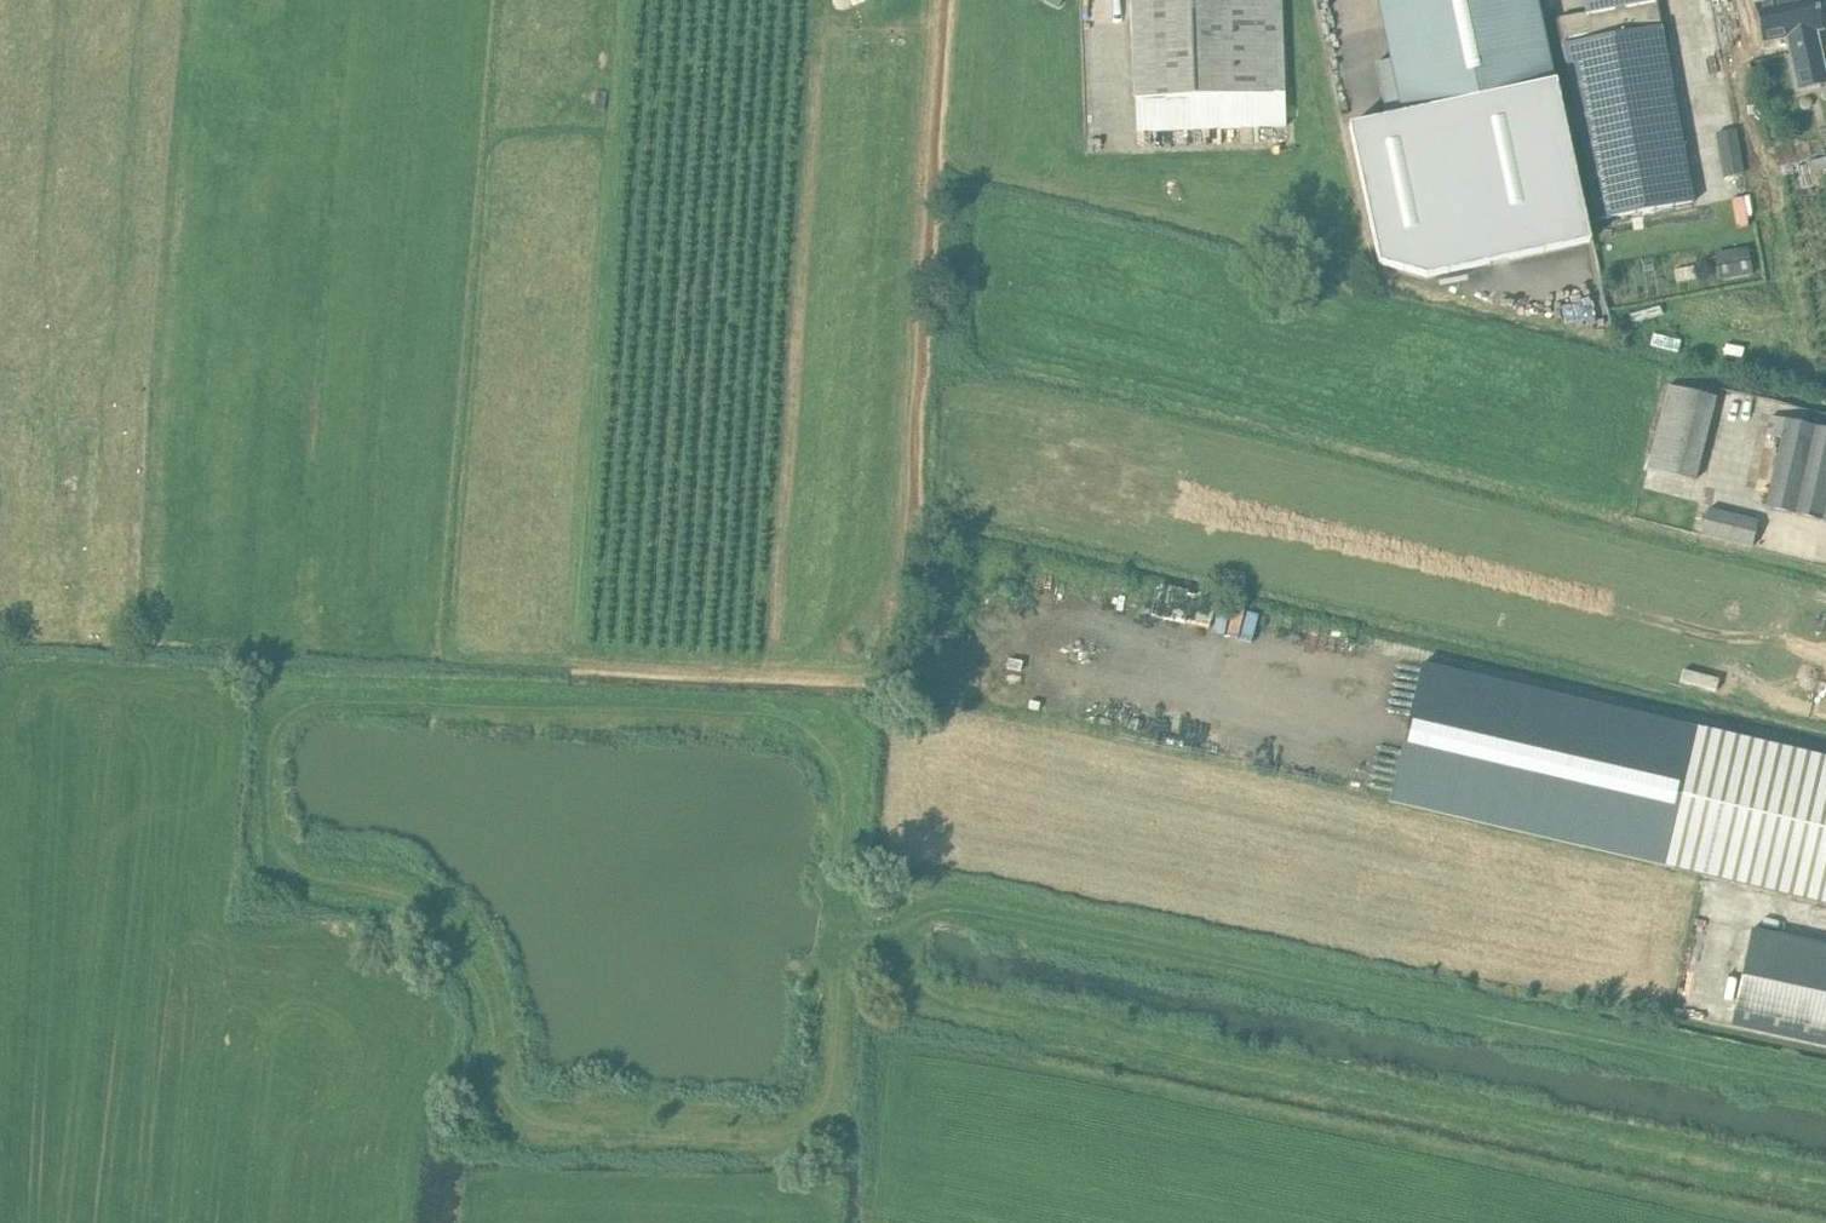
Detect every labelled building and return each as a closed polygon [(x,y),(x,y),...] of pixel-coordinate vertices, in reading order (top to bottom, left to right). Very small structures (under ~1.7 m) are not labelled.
[(1133,30),(1135,98),(1137,132),(1286,127),(1284,93),(1281,0),(1132,0),(1133,30)] [(1535,0),(1379,0),(1392,59),(1375,63),(1386,112),(1403,109),(1404,113),(1350,125),(1379,262),(1427,275),(1590,241),(1555,80),(1552,81),(1535,0)] [(1563,44),(1596,220),(1693,202),(1656,1),(1655,0),(1584,0),(1586,12),(1558,17),(1563,44)] [(1814,30),(1821,29),(1814,0),(1773,0),(1755,4),(1763,41),(1795,34),(1798,48),(1788,50),(1797,89),(1825,83),(1825,77),(1818,43),(1817,44),(1814,30)] [(1724,177),(1744,173),(1736,129),(1715,133),(1724,177)] [(1748,247),(1714,253),(1719,281),(1752,275),(1748,247)] [(1667,385),(1646,469),(1695,481),(1716,397),(1667,385)] [(1814,426),(1769,415),(1765,434),(1780,438),(1764,507),(1825,522),(1825,428),(1814,426)] [(1708,508),(1701,535),(1751,547),(1758,520),(1708,508)] [(1707,876),(1825,904),(1825,757),(1422,662),(1389,802),(1707,876)] [(1825,1047),(1825,943),(1751,927),(1730,1026),(1825,1047)]
